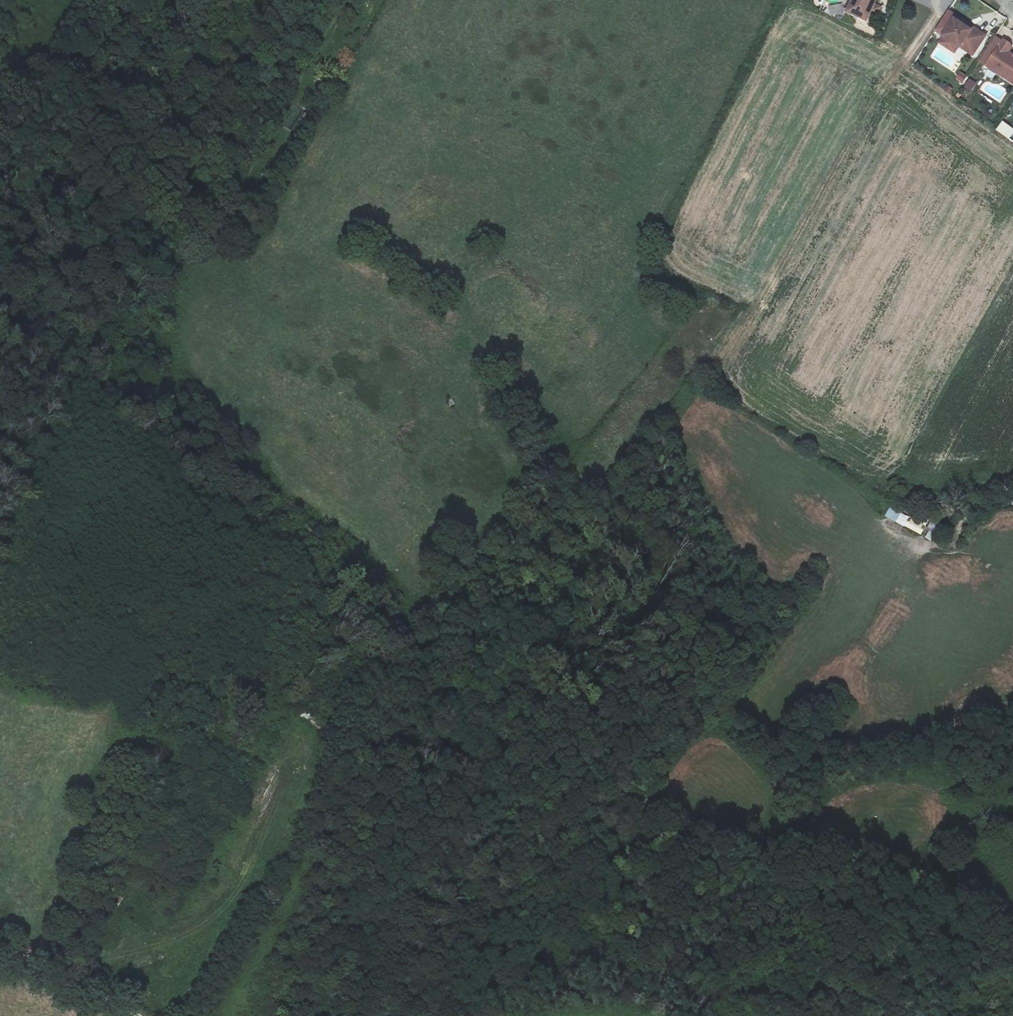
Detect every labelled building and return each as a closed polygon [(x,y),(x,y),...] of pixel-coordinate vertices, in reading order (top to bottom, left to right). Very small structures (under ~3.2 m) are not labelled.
[(846,15),(865,24),(876,0),(853,0),(846,15)] [(969,32),(964,28),(954,20),(942,36),(969,58),(984,38),(972,29),(969,32)] [(1012,85),(1012,57),(999,48),(986,67),(1012,85)] [(964,87),(973,91),(977,81),(969,78),(964,87)] [(920,534),(924,525),(889,508),(885,517),(920,534)]
